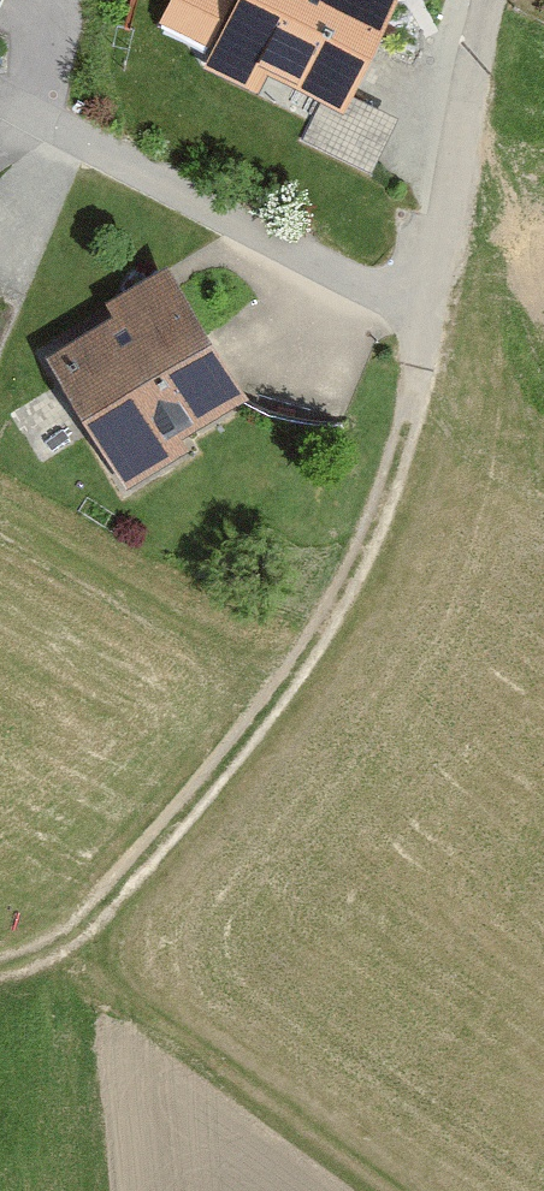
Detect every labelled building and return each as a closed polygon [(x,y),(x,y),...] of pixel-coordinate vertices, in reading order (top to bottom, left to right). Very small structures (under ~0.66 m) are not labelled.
[(202,65),(257,91),(267,70),(321,96),(348,109),(356,94),(400,0),(234,0),(202,65)] [(399,115),(356,94),(348,109),(321,96),(300,140),(371,174),(399,115)] [(114,315),(47,353),(126,491),(192,453),(181,433),(249,394),(172,259),(104,297),(114,315)]
